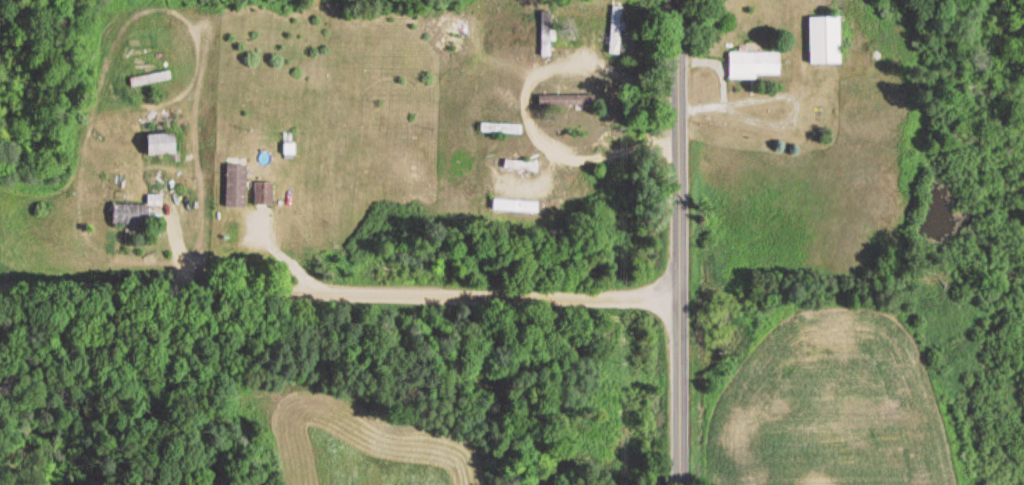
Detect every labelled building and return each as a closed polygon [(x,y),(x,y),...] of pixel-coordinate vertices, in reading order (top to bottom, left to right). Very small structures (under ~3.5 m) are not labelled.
[(612,8),(614,55),(631,54),(629,7),(612,8)] [(847,65),(847,18),(814,18),(814,65),(847,65)] [(544,57),(555,57),(555,29),(544,29),(544,57)] [(786,52),(733,52),(733,78),(786,78),(786,52)] [(583,107),(583,96),(542,96),(542,107),(583,107)] [(526,134),(526,125),(485,125),(485,134),(526,134)] [(182,156),(182,134),(152,134),(152,156),(182,156)] [(542,161),(509,161),(509,170),(542,170),(542,161)] [(229,207),(250,207),(250,165),(229,165),(229,207)] [(277,182),(257,182),(257,206),(277,206),(277,182)] [(494,209),(542,212),(542,201),(494,198),(494,209)] [(114,225),(153,225),(153,205),(114,205),(114,225)]
